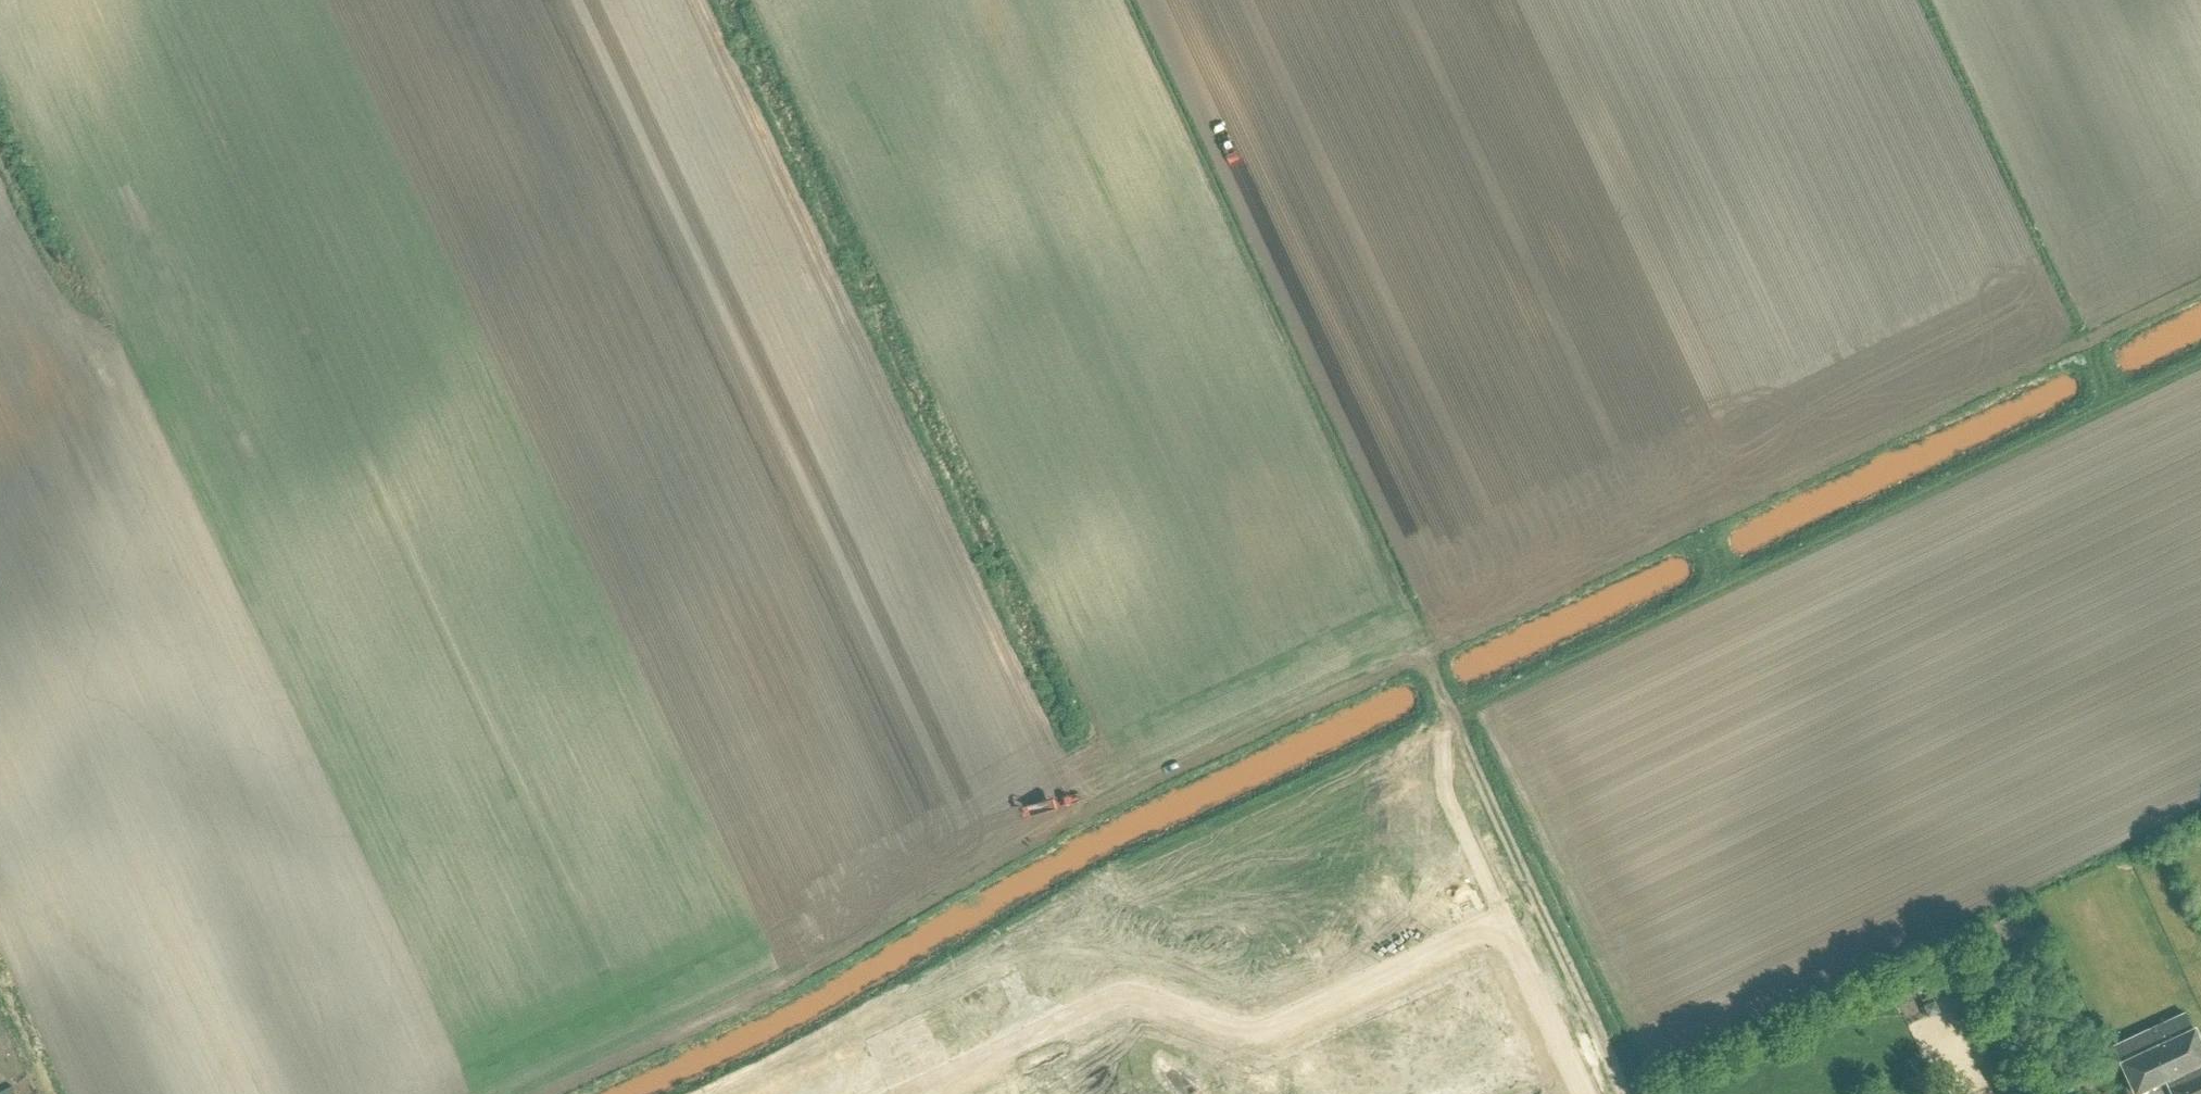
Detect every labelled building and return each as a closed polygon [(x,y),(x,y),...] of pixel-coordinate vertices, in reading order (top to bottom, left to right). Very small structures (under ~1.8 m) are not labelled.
[(1478,983),(1436,1002),(1453,1038),(1476,1027),(1481,1038),(1499,1030),(1494,1019),(1495,1018),(1478,983)] [(2167,1081),(2173,1093),(2200,1093),(2200,1041),(2196,1029),(2174,1039),(2166,1023),(2115,1046),(2123,1063),(2121,1063),(2136,1093),(2138,1093),(2167,1081)]
